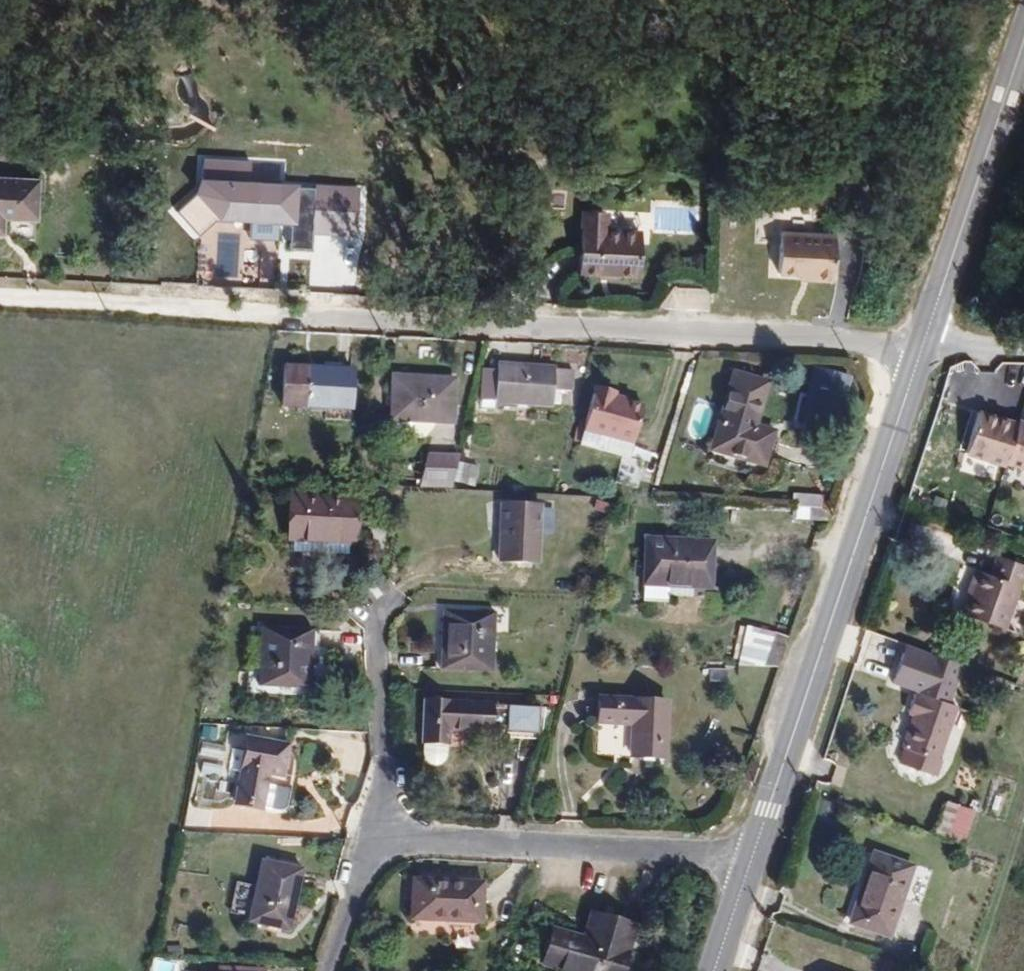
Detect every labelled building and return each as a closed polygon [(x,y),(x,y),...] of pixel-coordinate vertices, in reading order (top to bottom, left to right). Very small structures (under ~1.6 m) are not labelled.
[(356,243),(362,192),(285,182),(278,165),(204,156),(200,193),(177,203),(187,228),(197,229),(244,210),(252,211),(251,225),(259,226),(258,236),(251,239),(255,250),(243,248),(239,279),(223,286),(272,292),(281,216),(294,247),(312,249),(314,229),(326,231),(330,242),(337,239),(337,240),(356,243)] [(0,174),(0,212),(25,214),(26,177),(0,174)] [(586,277),(643,278),(644,231),(609,230),(610,218),(587,217),(586,277)] [(835,233),(777,230),(775,270),(812,274),(810,280),(830,280),(835,233)] [(340,405),(346,376),(302,367),(302,365),(280,361),(272,399),(294,403),(294,402),(315,406),(316,400),(340,405)] [(503,364),(491,365),(481,371),(480,405),(562,410),(562,393),(572,393),(573,369),(503,364)] [(834,432),(850,374),(813,364),(797,422),(834,432)] [(767,380),(731,370),(713,438),(763,453),(772,430),(757,423),(767,380)] [(447,376),(390,373),(388,414),(445,417),(447,376)] [(615,392),(595,387),(581,442),(628,458),(641,405),(613,395),(615,392)] [(314,411),(337,416),(340,405),(316,400),(314,411)] [(959,453),(998,464),(1000,460),(1012,429),(972,414),(959,453)] [(1014,421),(1012,429),(1000,460),(1023,473),(1023,425),(1014,421)] [(448,486),(455,453),(425,449),(416,484),(448,486)] [(459,460),(454,480),(469,482),(473,463),(459,460)] [(327,538),(339,541),(345,541),(347,499),(290,493),(285,546),(325,552),(327,538)] [(822,518),(823,494),(795,493),(794,517),(822,518)] [(521,501),(490,499),(488,554),(519,556),(521,501)] [(632,575),(697,578),(698,535),(632,532),(632,555),(632,575)] [(339,552),(339,541),(327,538),(325,552),(339,552)] [(1016,573),(987,562),(982,580),(970,577),(956,617),(991,629),(1016,573)] [(695,593),(697,578),(632,575),(630,589),(695,593)] [(488,609),(443,605),(440,662),(483,667),(488,609)] [(307,624),(254,619),(252,677),(305,678),(307,624)] [(740,661),(783,667),(788,631),(745,625),(740,661)] [(946,668),(891,647),(875,686),(904,697),(903,699),(897,697),(891,713),(897,715),(885,747),(888,749),(882,764),(917,777),(923,761),(920,761),(939,708),(931,705),(946,668)] [(654,700),(591,697),(590,718),(623,720),(623,751),(653,753),(654,700)] [(480,738),(533,744),(541,713),(420,699),(419,736),(442,740),(444,724),(480,728),(480,738)] [(439,757),(442,740),(419,736),(417,753),(421,761),(429,763),(436,761),(439,757)] [(278,748),(236,741),(224,809),(252,813),(259,778),(272,781),(278,748)] [(750,760),(744,775),(752,777),(757,763),(750,760)] [(931,802),(919,835),(947,846),(959,812),(931,802)] [(253,905),(253,922),(278,927),(289,868),(252,858),(243,903),(253,905)] [(896,881),(858,867),(838,926),(872,940),(896,881)] [(469,887),(401,882),(400,918),(468,922),(469,887)] [(241,920),(253,922),(253,905),(243,903),(241,920)] [(539,926),(529,958),(575,970),(607,970),(621,923),(579,910),(572,934),(539,926)]
